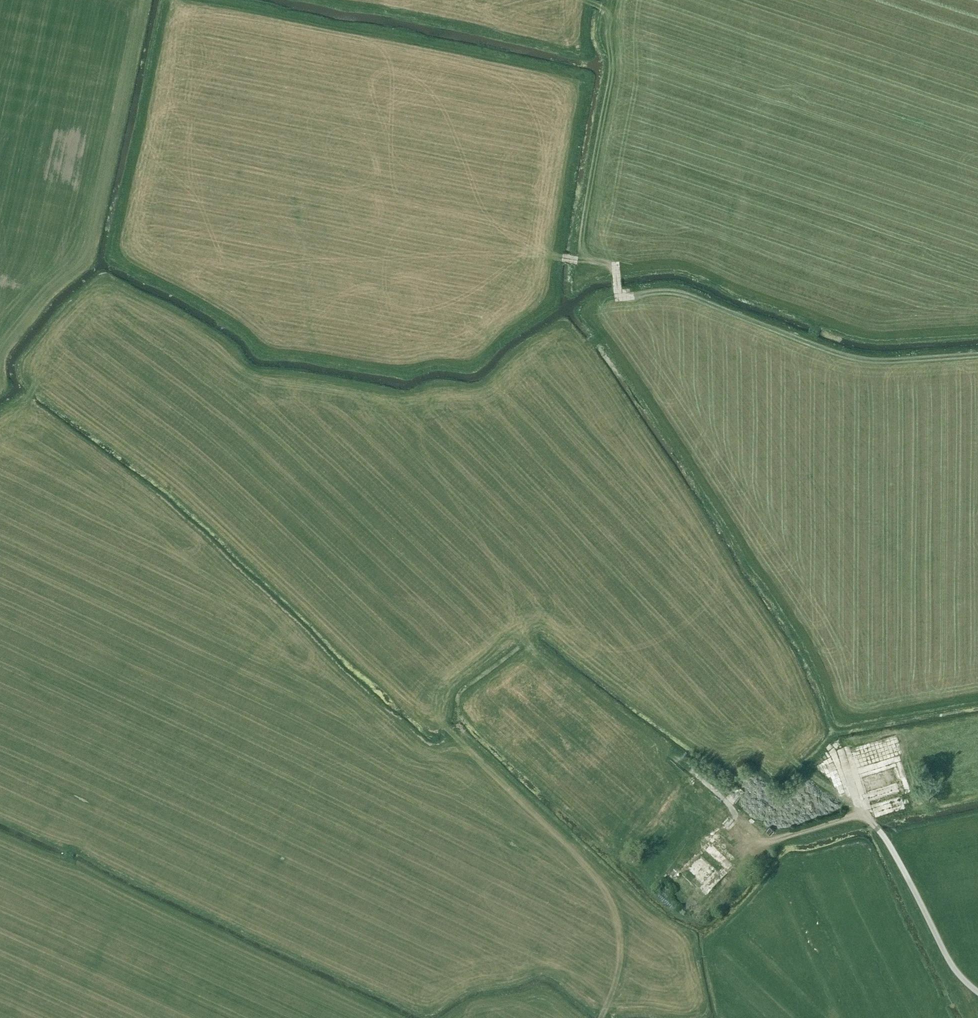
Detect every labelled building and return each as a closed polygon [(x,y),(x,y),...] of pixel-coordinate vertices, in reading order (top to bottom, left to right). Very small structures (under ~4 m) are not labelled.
[(875,819),(905,809),(902,801),(912,797),(899,756),(859,768),(875,819)] [(712,836),(721,826),(728,819),(720,811),(718,809),(699,828),(706,836),(666,877),(688,899),(690,897),(698,904),(738,862),(713,837),(712,836)]
